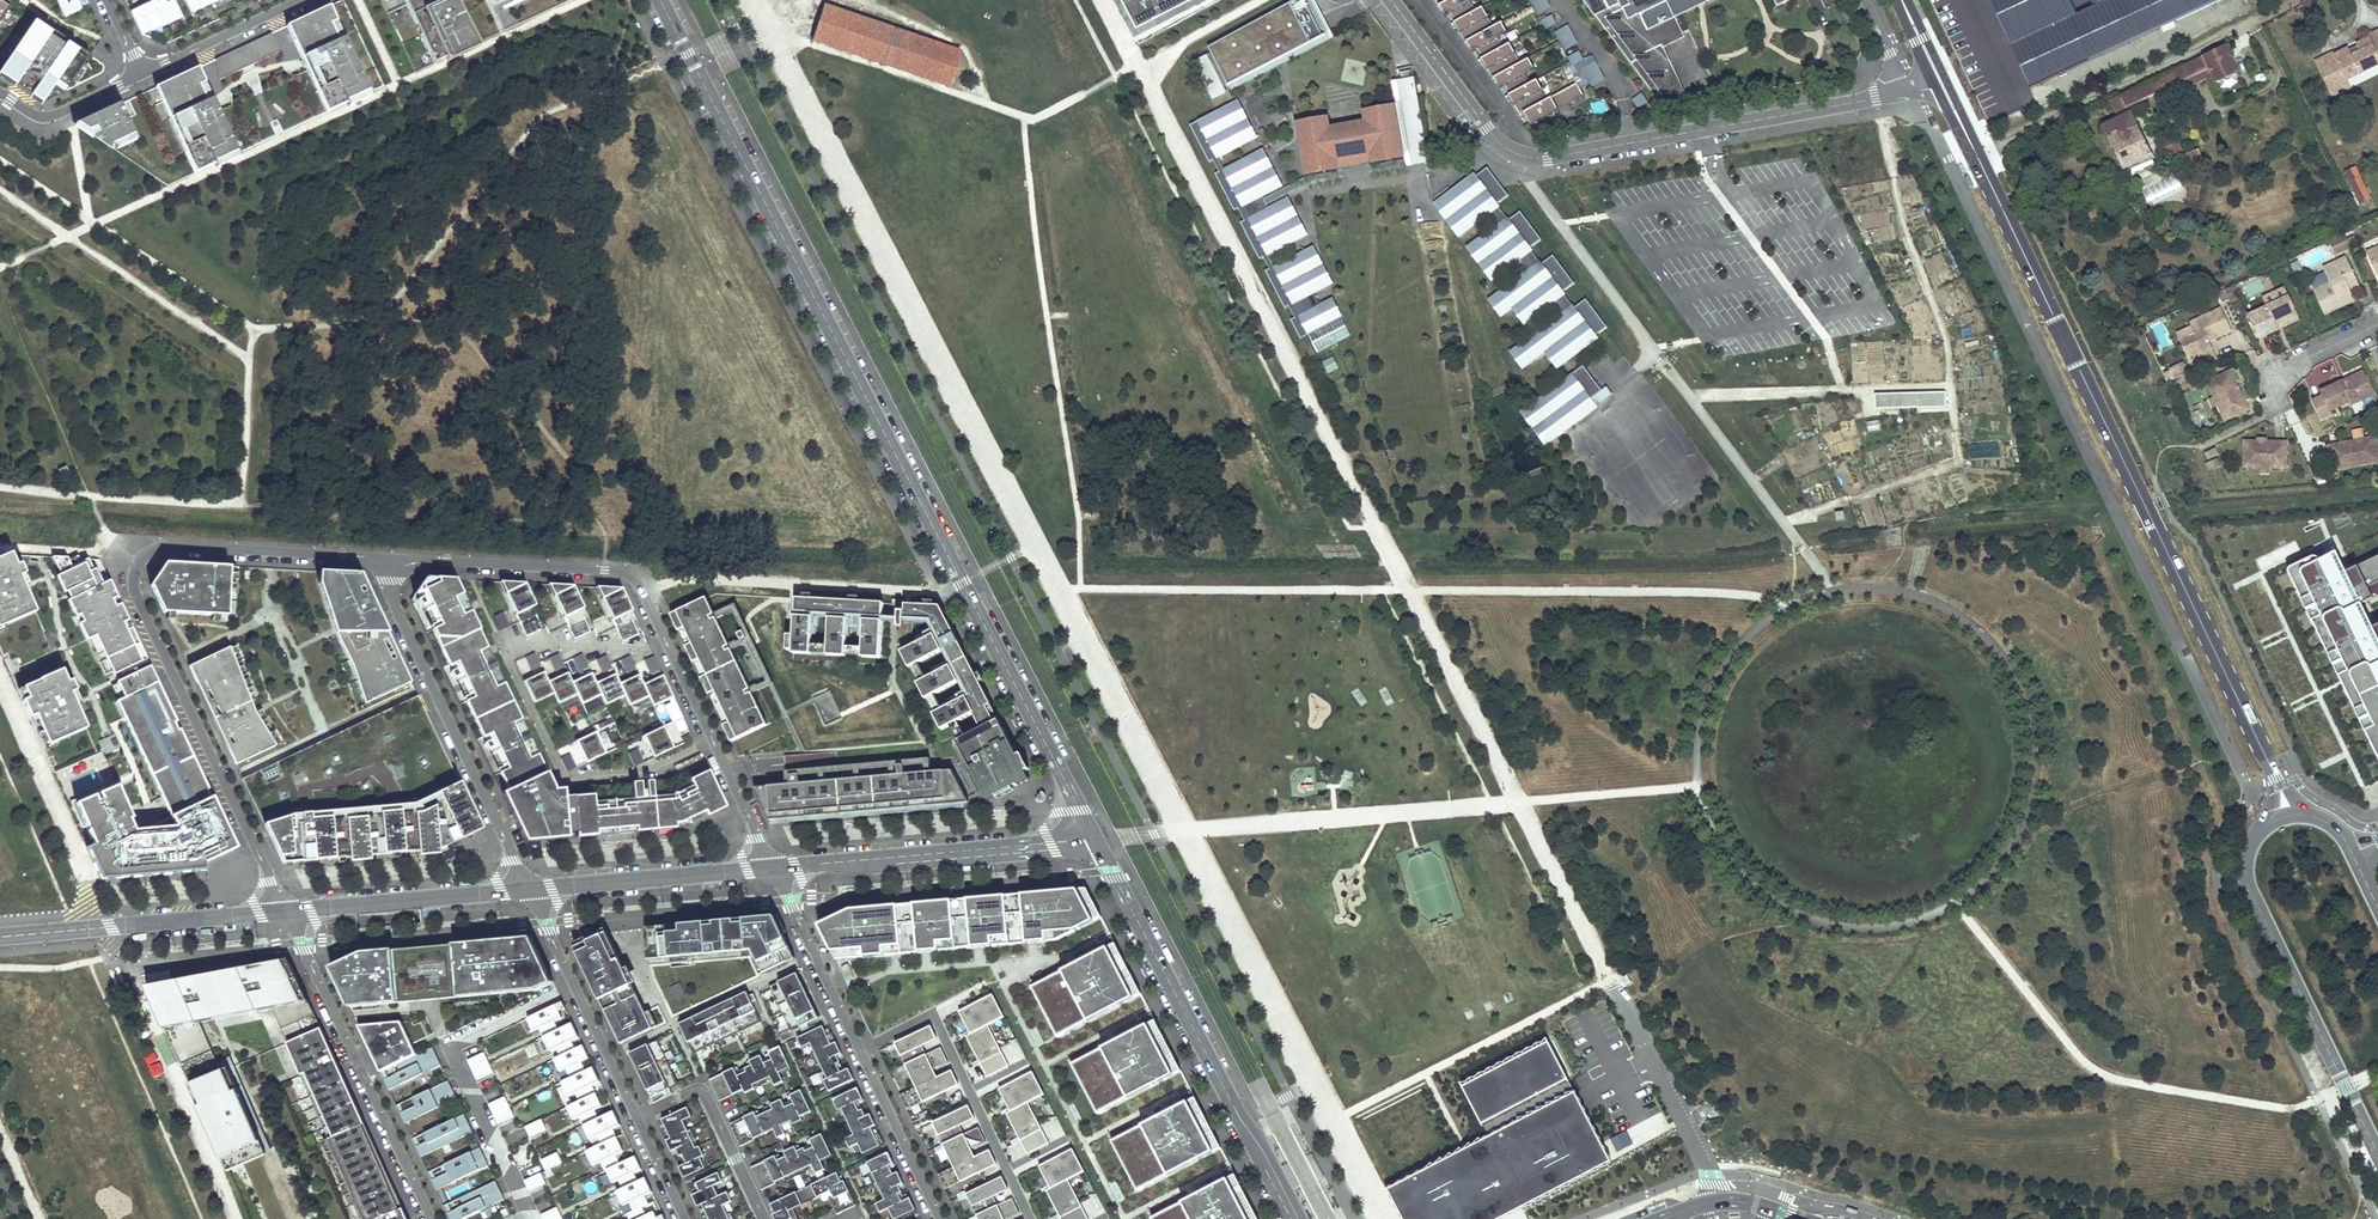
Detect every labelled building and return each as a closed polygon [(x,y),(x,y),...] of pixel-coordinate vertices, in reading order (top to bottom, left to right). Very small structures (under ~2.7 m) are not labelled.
[(8,9),(11,3),(6,0),(0,0),(0,3),(8,9)] [(64,17),(79,10),(77,5),(86,0),(87,0),(56,0),(64,17)] [(89,7),(86,0),(77,5),(79,10),(80,12),(89,7)] [(142,35),(182,16),(175,0),(170,0),(166,2),(165,0),(148,0),(130,9),(142,35)] [(193,10),(216,0),(188,0),(193,10)] [(477,43),(456,0),(380,0),(414,71),(445,57),(447,62),(479,46),(477,43)] [(1218,0),(1202,0),(1140,32),(1123,0),(1117,0),(1116,0),(1139,43),(1144,40),(1218,0)] [(1140,32),(1202,0),(1123,0),(1140,32)] [(1328,32),(1310,0),(1293,0),(1208,46),(1214,57),(1229,85),(1328,32)] [(1476,10),(1471,3),(1470,0),(1449,0),(1444,3),(1450,14),(1455,22),(1458,20),(1475,11),(1476,10)] [(1547,0),(1542,0),(1532,6),(1537,15),(1551,7),(1547,0)] [(1589,2),(1587,3),(1591,8),(1606,1),(1609,9),(1596,15),(1661,102),(1667,101),(1664,96),(1679,89),(1663,55),(1656,59),(1653,52),(1660,49),(1656,39),(1677,29),(1669,12),(1666,4),(1675,0),(1587,0),(1589,2)] [(1669,12),(1695,0),(1675,0),(1666,4),(1669,12)] [(2230,0),(2093,0),(2066,11),(2062,0),(1991,0),(2023,80),(2230,0)] [(1606,1),(1591,8),(1596,15),(1609,9),(1606,1)] [(8,9),(0,3),(0,21),(8,9)] [(1445,17),(1450,14),(1444,3),(1439,5),(1445,17)] [(328,5),(287,25),(294,42),(300,39),(308,56),(302,59),(312,80),(319,77),(325,92),(322,95),(327,105),(330,103),(333,110),(347,104),(346,102),(369,92),(361,74),(356,62),(345,38),(338,41),(331,25),(337,22),(328,5)] [(897,29),(823,5),(812,39),(886,64),(897,29)] [(1471,39),(1491,28),(1486,20),(1489,18),(1482,7),(1476,10),(1475,11),(1458,20),(1463,30),(1459,32),(1465,43),(1466,42),(1471,39)] [(1543,25),(1554,19),(1552,15),(1540,21),(1543,25)] [(1494,26),(1489,18),(1486,20),(1491,28),(1492,27),(1494,26)] [(1557,24),(1554,19),(1543,25),(1545,30),(1557,24)] [(1463,30),(1458,20),(1455,22),(1454,23),(1459,32),(1463,30)] [(345,38),(337,22),(331,25),(338,41),(345,38)] [(1509,33),(1502,22),(1494,26),(1492,27),(1499,39),(1509,33)] [(35,23),(1,73),(0,74),(0,78),(15,88),(30,98),(41,105),(44,102),(53,88),(64,95),(67,90),(87,60),(90,55),(79,48),(78,51),(66,43),(68,40),(52,30),(50,33),(35,23)] [(1560,42),(1574,34),(1568,25),(1555,33),(1560,42)] [(1491,28),(1471,39),(1478,50),(1482,58),(1486,57),(1502,48),(1502,47),(1503,47),(1499,39),(1492,27),(1491,28)] [(960,51),(897,29),(886,64),(949,85),(960,51)] [(1232,91),(1331,37),(1328,32),(1229,85),(1232,91)] [(252,43),(261,61),(281,51),(272,34),(259,40),(257,41),(252,43)] [(1565,51),(1579,43),(1574,34),(1560,42),(1565,51)] [(2336,80),(2345,76),(2347,79),(2377,65),(2377,38),(2377,37),(2369,41),(2369,40),(2358,45),(2361,52),(2351,57),(2348,50),(2335,56),(2336,58),(2327,62),(2336,80)] [(300,39),(294,42),(302,59),(308,56),(300,39)] [(1472,53),(1478,50),(1471,39),(1466,42),(1472,53)] [(250,44),(254,64),(261,61),(252,43),(250,44)] [(1516,66),(1516,65),(1511,56),(1516,54),(1510,43),(1509,44),(1509,43),(1503,47),(1502,47),(1502,48),(1486,57),(1491,66),(1496,76),(1499,75),(1516,66)] [(250,44),(250,45),(216,60),(218,70),(243,58),(244,69),(254,64),(250,44)] [(2226,45),(2113,100),(2121,117),(2105,125),(2126,168),(2151,155),(2128,107),(2188,78),(2192,85),(2213,75),(2217,83),(2239,72),(2226,45)] [(1663,55),(1660,49),(1653,52),(1656,59),(1663,55)] [(1570,62),(1581,55),(1579,51),(1568,57),(1570,62)] [(1520,63),(1516,54),(1511,56),(1516,65),(1520,63)] [(2350,88),(2347,79),(2345,76),(2336,80),(2327,62),(2336,58),(2335,56),(2334,54),(2318,61),(2334,96),(2350,88)] [(1584,60),(1581,55),(1570,62),(1572,66),(1584,60)] [(1229,85),(1214,57),(1196,67),(1211,95),(1229,85)] [(1491,66),(1486,57),(1482,58),(1481,59),(1486,69),(1491,66)] [(243,58),(218,70),(220,80),(244,69),(243,58)] [(284,62),(289,73),(299,69),(294,58),(284,62)] [(1520,63),(1526,75),(1536,69),(1530,58),(1529,59),(1528,58),(1520,63)] [(363,59),(356,62),(361,74),(368,71),(363,59)] [(1587,78),(1601,70),(1596,61),(1582,69),(1587,78)] [(1529,84),(1530,83),(1526,75),(1520,63),(1516,65),(1516,66),(1499,75),(1505,86),(1509,94),(1509,95),(1513,93),(1529,84)] [(199,68),(156,89),(163,104),(169,101),(177,118),(171,121),(179,137),(185,134),(192,150),(189,152),(195,166),(199,164),(202,171),(216,165),(215,163),(238,152),(213,100),(207,102),(200,86),(206,83),(199,68)] [(1411,69),(1400,71),(1401,78),(1412,76),(1411,69)] [(1592,88),(1606,80),(1601,70),(1587,78),(1592,88)] [(2264,73),(2256,76),(2258,83),(2267,79),(2264,73)] [(1505,86),(1499,75),(1496,76),(1493,78),(1500,89),(1505,86)] [(319,77),(312,80),(328,113),(333,110),(330,103),(327,105),(322,95),(325,92),(319,77)] [(2257,85),(2254,77),(2245,81),(2248,89),(2257,85)] [(1402,105),(1398,81),(1397,81),(1410,159),(1429,156),(1416,78),(1414,78),(1418,102),(1402,105)] [(1398,81),(1402,105),(1418,102),(1414,78),(1398,81)] [(1592,88),(1587,78),(1578,83),(1583,92),(1592,88)] [(1543,102),(1544,101),(1540,92),(1543,90),(1537,79),(1537,80),(1537,79),(1530,83),(1529,84),(1513,93),(1518,102),(1513,105),(1519,115),(1524,113),(1524,112),(1543,102)] [(213,100),(206,83),(200,86),(207,102),(213,100)] [(1531,126),(1585,96),(1583,92),(1578,83),(1577,84),(1576,83),(1548,99),(1544,101),(1543,102),(1524,112),(1524,113),(1531,126)] [(1664,96),(1667,101),(1683,99),(1679,89),(1664,96)] [(346,102),(347,104),(349,108),(372,97),(369,92),(346,102)] [(1508,95),(1513,105),(1518,102),(1513,93),(1509,95),(1509,94),(1508,95)] [(1638,108),(1647,101),(1641,93),(1632,100),(1638,108)] [(169,101),(163,104),(171,121),(177,118),(169,101)] [(1237,101),(1224,108),(1243,145),(1256,138),(1237,101)] [(97,139),(110,147),(135,136),(121,105),(78,126),(97,139)] [(1403,157),(1394,107),(1364,112),(1366,122),(1329,129),(1327,119),(1297,124),(1306,174),(1336,169),(1335,166),(1334,158),(1371,152),(1373,159),(1373,162),(1403,157)] [(1215,113),(1190,126),(1209,162),(1213,160),(1219,172),(1215,174),(1234,211),(1238,209),(1246,223),(1242,225),(1259,259),(1263,257),(1270,269),(1265,271),(1284,308),(1288,305),(1295,318),(1291,320),(1300,339),(1309,334),(1318,352),(1337,342),(1325,319),(1319,322),(1315,313),(1321,310),(1318,306),(1312,293),(1318,290),(1299,253),(1274,267),(1268,255),(1293,242),(1274,205),(1268,208),(1262,196),(1268,193),(1249,156),(1224,170),(1217,158),(1243,145),(1224,108),(1215,113)] [(97,139),(78,126),(75,127),(94,140),(97,139)] [(185,134),(179,137),(196,174),(202,171),(199,164),(195,166),(189,152),(192,150),(185,134)] [(138,142),(135,136),(110,147),(116,152),(138,142)] [(2172,153),(2181,150),(2178,140),(2168,144),(2172,153)] [(2190,159),(2201,155),(2199,147),(2187,151),(2190,159)] [(1262,150),(1249,156),(1268,193),(1281,186),(1262,150)] [(215,163),(216,165),(218,169),(241,158),(238,152),(215,163)] [(1373,159),(1371,152),(1334,158),(1335,166),(1373,159)] [(2351,181),(2361,177),(2356,167),(2346,171),(2351,181)] [(1508,195),(1487,168),(1470,180),(1468,178),(1445,195),(1471,229),(1487,216),(1495,227),(1479,239),(1503,272),(1520,260),(1528,270),(1511,283),(1536,316),(1553,304),(1561,314),(1544,327),(1569,360),(1592,343),(1590,340),(1587,336),(1592,333),(1595,337),(1607,328),(1586,299),(1574,308),(1562,292),(1574,283),(1553,255),(1541,264),(1529,248),(1541,239),(1520,211),(1508,220),(1496,204),(1508,195)] [(2361,177),(2351,181),(2361,203),(2370,199),(2361,177)] [(2200,188),(2190,186),(2188,200),(2198,202),(2200,188)] [(1459,237),(1471,229),(1445,195),(1434,203),(1459,237)] [(1306,235),(1287,198),(1274,205),(1293,242),(1306,235)] [(2344,234),(2328,242),(2334,255),(2350,247),(2344,234)] [(1479,239),(1467,248),(1492,281),(1503,272),(1479,239)] [(2377,276),(2377,246),(2366,252),(2377,276)] [(1331,283),(1312,247),(1299,253),(1318,290),(1331,283)] [(2314,291),(2325,314),(2352,301),(2348,291),(2351,289),(2359,285),(2345,257),(2325,267),(2332,282),(2314,291)] [(1536,316),(1511,283),(1489,300),(1501,317),(1512,308),(1524,325),(1536,316)] [(2268,295),(2272,303),(2290,295),(2286,287),(2268,295)] [(2249,315),(2259,338),(2278,329),(2277,326),(2299,315),(2290,295),(2272,303),(2249,315)] [(1350,335),(1331,299),(1318,306),(1321,310),(1315,313),(1319,322),(1325,319),(1337,342),(1350,335)] [(2189,371),(2218,358),(2210,340),(2208,337),(2215,334),(2217,336),(2232,329),(2222,307),(2191,321),(2193,325),(2197,334),(2181,341),(2192,364),(2186,366),(2189,371)] [(2301,318),(2299,315),(2277,326),(2278,329),(2301,318)] [(2181,341),(2197,334),(2193,325),(2177,332),(2181,341)] [(1569,360),(1544,327),(1511,352),(1523,368),(1545,352),(1558,368),(1569,360)] [(1328,372),(1339,367),(1333,355),(1322,360),(1328,372)] [(1597,408),(1590,399),(1602,391),(1583,366),(1532,404),(1557,437),(1597,408)] [(2219,404),(2226,419),(2249,408),(2231,371),(2208,381),(2216,396),(2219,404)] [(2363,371),(2342,381),(2344,385),(2365,375),(2363,371)] [(2353,404),(2374,394),(2365,375),(2344,385),(2342,381),(2323,390),(2325,395),(2315,400),(2324,418),(2334,413),(2333,410),(2352,401),(2353,404)] [(1597,408),(1613,395),(1607,387),(1602,391),(1590,399),(1597,408)] [(2215,407),(2219,404),(2216,396),(2211,399),(2215,407)] [(1557,437),(1532,404),(1521,412),(1546,445),(1557,437)] [(2329,457),(2334,456),(2336,469),(2377,461),(2377,447),(2376,436),(2327,445),(2329,457)] [(2257,440),(2245,440),(2244,465),(2261,466),(2271,466),(2287,467),(2288,442),(2269,441),(2257,440)] [(2216,447),(2205,452),(2209,459),(2220,453),(2216,447)] [(2209,468),(2221,463),(2218,458),(2207,463),(2209,468)] [(2326,478),(2319,463),(2311,467),(2319,481),(2326,478)] [(66,467),(59,470),(60,473),(62,477),(69,473),(66,467)] [(2288,566),(2315,623),(2342,680),(2368,735),(2377,756),(2377,622),(2365,628),(2354,605),(2377,594),(2377,555),(2330,578),(2318,552),(2288,566)] [(11,555),(0,559),(0,628),(36,612),(11,555)] [(148,661),(111,582),(93,591),(90,586),(88,581),(96,578),(87,559),(71,567),(66,558),(51,557),(61,577),(56,580),(64,596),(66,595),(70,602),(67,603),(86,643),(94,639),(112,677),(148,661)] [(71,567),(87,559),(66,558),(71,567)] [(155,578),(150,586),(173,633),(227,616),(230,567),(165,563),(155,578)] [(370,701),(411,682),(360,574),(326,572),(319,572),(319,583),(335,633),(352,666),(364,704),(370,701)] [(725,808),(704,762),(679,775),(670,779),(671,779),(572,788),(573,797),(568,797),(564,797),(563,789),(554,790),(554,788),(483,639),(455,579),(425,578),(410,600),(418,617),(446,675),(480,747),(525,842),(550,840),(578,837),(606,835),(638,832),(665,830),(682,828),(725,808)] [(500,582),(505,593),(525,583),(500,582)] [(518,621),(526,637),(545,628),(525,583),(505,593),(518,621)] [(573,586),(548,584),(553,595),(573,586)] [(573,586),(553,595),(567,625),(574,640),(594,631),(573,586)] [(596,587),(601,598),(622,588),(596,587)] [(615,627),(622,642),(643,633),(622,588),(601,598),(615,627)] [(715,614),(707,598),(678,612),(738,739),(767,725),(752,693),(738,699),(736,694),(749,687),(732,652),(728,654),(725,647),(729,645),(718,621),(714,623),(710,616),(715,614)] [(806,599),(806,613),(821,614),(883,617),(883,603),(806,599)] [(982,789),(988,801),(1030,779),(999,720),(995,722),(987,707),(991,705),(940,606),(905,604),(905,611),(899,611),(899,618),(931,620),(970,695),(967,697),(943,710),(936,713),(934,714),(942,730),(951,726),(958,722),(974,714),(981,729),(966,737),(959,741),(957,742),(982,789)] [(732,741),(738,739),(678,612),(672,615),(732,741)] [(803,654),(821,655),(822,653),(822,645),(824,618),(821,618),(805,617),(803,654)] [(959,682),(967,697),(970,695),(931,620),(899,618),(898,622),(904,622),(904,623),(913,623),(929,624),(935,635),(943,651),(951,666),(959,682)] [(838,656),(851,657),(851,655),(851,647),(853,619),(840,619),(839,646),(838,654),(838,656)] [(867,656),(867,657),(880,658),(882,621),(869,620),(868,648),(867,656)] [(898,631),(897,645),(912,638),(913,623),(904,623),(904,622),(898,622),(898,627),(900,628),(900,631),(898,631)] [(738,634),(741,640),(747,637),(744,631),(738,634)] [(902,652),(910,668),(912,667),(919,663),(943,651),(935,635),(902,652)] [(822,645),(822,653),(838,654),(839,646),(822,645)] [(229,647),(188,667),(235,765),(275,746),(259,724),(229,647)] [(851,647),(851,655),(867,656),(868,648),(851,647)] [(116,684),(151,668),(149,664),(148,661),(112,677),(116,684)] [(920,682),(927,679),(919,663),(912,667),(920,682)] [(920,682),(918,683),(927,699),(928,698),(935,695),(959,682),(951,666),(927,679),(920,682)] [(129,822),(132,821),(117,788),(98,796),(100,801),(78,811),(86,829),(94,846),(87,849),(100,878),(139,861),(143,871),(174,858),(178,867),(183,865),(187,872),(205,864),(234,849),(210,798),(207,791),(209,790),(180,730),(178,731),(175,724),(177,723),(151,668),(116,684),(123,700),(115,704),(171,821),(144,833),(135,836),(129,822)] [(87,728),(62,672),(24,688),(28,699),(23,701),(30,718),(35,715),(48,745),(87,728)] [(524,682),(534,703),(554,694),(548,682),(544,672),(524,682)] [(554,694),(558,704),(577,695),(572,683),(567,673),(548,682),(554,694)] [(577,695),(582,705),(601,696),(595,684),(596,683),(591,674),(572,683),(577,695)] [(615,674),(596,683),(595,684),(601,696),(605,705),(625,697),(625,696),(619,684),(620,684),(615,674)] [(639,675),(620,684),(619,684),(625,696),(625,697),(629,706),(648,697),(649,697),(643,685),(639,675)] [(663,675),(643,685),(649,697),(648,697),(653,707),(673,697),(663,675)] [(752,693),(749,687),(736,694),(738,699),(752,693)] [(28,699),(24,688),(18,691),(23,701),(28,699)] [(410,803),(456,779),(421,704),(417,695),(241,779),(263,824),(300,812),(410,803)] [(936,713),(943,710),(935,695),(928,698),(936,713)] [(48,745),(35,715),(30,718),(43,748),(48,745)] [(959,741),(966,737),(958,722),(951,726),(959,741)] [(663,727),(643,736),(654,758),(673,749),(663,727)] [(595,733),(576,741),(586,763),(605,754),(595,733)] [(121,751),(114,738),(98,745),(105,759),(121,751)] [(628,751),(632,764),(647,760),(643,747),(628,751)] [(786,772),(837,767),(836,751),(807,754),(806,754),(785,756),(786,772)] [(837,767),(786,772),(787,780),(791,780),(791,776),(800,775),(801,784),(891,776),(890,767),(899,766),(899,769),(905,769),(905,775),(926,773),(926,771),(931,771),(930,759),(837,767)] [(769,820),(969,803),(966,798),(952,771),(946,771),(931,773),(931,771),(926,771),(926,773),(905,775),(905,769),(899,769),(899,766),(890,767),(891,776),(801,784),(800,775),(791,776),(791,780),(787,780),(787,785),(770,787),(754,788),(769,820)] [(307,861),(348,857),(420,849),(437,848),(468,834),(479,829),(456,779),(410,803),(300,812),(263,824),(282,863),(307,861)] [(78,811),(100,801),(98,796),(97,793),(71,805),(82,830),(86,829),(78,811)] [(236,848),(212,797),(210,798),(234,849),(236,848)] [(178,867),(174,858),(143,871),(139,861),(100,878),(100,880),(187,872),(183,865),(178,867)] [(187,872),(205,870),(205,864),(187,872)] [(1094,921),(1101,917),(1086,888),(1076,889),(1022,894),(1005,896),(968,899),(953,900),(913,904),(896,905),(851,909),(819,925),(830,948),(835,960),(863,957),(884,955),(893,954),(894,954),(917,952),(928,951),(938,950),(972,947),(981,947),(992,946),(1026,943),(1036,942),(1046,941),(1057,940),(1075,930),(1094,921)] [(722,921),(724,953),(742,951),(754,950),(757,957),(765,973),(795,959),(775,916),(740,920),(722,921)] [(724,953),(722,921),(677,925),(647,928),(646,928),(649,960),(678,957),(724,953)] [(589,941),(575,948),(616,1033),(621,1045),(653,1029),(646,1013),(633,986),(631,981),(623,966),(607,933),(589,941)] [(347,1001),(386,997),(387,1000),(398,999),(397,997),(429,994),(480,989),(480,991),(492,990),(491,987),(553,982),(532,938),(468,943),(424,947),(407,949),(364,952),(331,968),(347,1001)] [(1065,1033),(1088,1022),(1095,1018),(1104,1013),(1134,998),(1141,994),(1115,943),(1108,947),(1077,963),(1074,965),(1069,967),(1062,971),(1039,983),(1031,987),(1058,1037),(1065,1033)] [(760,976),(765,973),(757,957),(753,959),(760,976)] [(313,1014),(289,959),(251,967),(241,969),(259,1011),(273,1008),(287,1041),(365,1218),(403,1218),(313,1014)] [(403,1218),(408,1218),(407,1217),(400,1201),(390,1178),(382,1161),(371,1138),(360,1113),(358,1107),(352,1095),(350,1090),(341,1071),(334,1056),(315,1014),(289,959),(313,1014),(403,1218)] [(849,963),(841,967),(848,982),(855,979),(849,963)] [(259,1011),(241,969),(215,974),(196,977),(214,1019),(259,1011)] [(806,1024),(818,1018),(797,973),(796,974),(791,976),(769,987),(770,989),(781,1012),(790,1029),(791,1031),(800,1027),(806,1024)] [(147,987),(182,1066),(217,1059),(200,1022),(214,1019),(196,977),(147,987)] [(679,981),(669,987),(677,998),(686,993),(679,981)] [(499,994),(539,990),(554,983),(553,982),(491,987),(492,990),(480,991),(480,989),(429,994),(397,997),(398,999),(387,1000),(386,997),(347,1001),(350,1008),(352,1008),(357,1007),(380,1005),(388,1005),(399,1004),(430,1001),(441,1000),(499,994)] [(748,995),(747,992),(680,1024),(682,1029),(685,1034),(694,1054),(761,1022),(751,1002),(750,998),(748,995)] [(968,1007),(959,1012),(971,1034),(966,1036),(980,1063),(987,1077),(1010,1065),(1002,1048),(1000,1045),(989,1024),(1004,1017),(993,995),(985,998),(968,1007)] [(562,1018),(556,1005),(528,1019),(534,1031),(540,1029),(544,1037),(559,1030),(555,1022),(562,1018)] [(646,1013),(653,1029),(658,1027),(650,1011),(646,1013)] [(1181,1071),(1155,1020),(1148,1024),(1174,1075),(1181,1071)] [(381,1073),(417,1055),(412,1045),(428,1037),(421,1022),(414,1026),(412,1021),(391,1023),(382,1024),(360,1026),(359,1026),(381,1073)] [(763,1022),(743,1031),(751,1048),(771,1039),(763,1022)] [(573,1023),(559,1030),(544,1037),(550,1051),(557,1048),(561,1057),(576,1049),(572,1041),(579,1038),(573,1023)] [(1109,1044),(1079,1060),(1105,1110),(1135,1095),(1131,1088),(1140,1083),(1144,1090),(1174,1075),(1148,1024),(1117,1040),(1121,1047),(1113,1051),(1109,1044)] [(846,1070),(844,1071),(836,1055),(838,1054),(841,1053),(831,1033),(827,1035),(826,1033),(823,1026),(797,1038),(801,1047),(810,1043),(814,1052),(811,1054),(816,1065),(820,1063),(828,1080),(824,1082),(829,1091),(851,1081),(854,1079),(848,1068),(846,1070)] [(936,1037),(931,1026),(895,1043),(916,1088),(900,1095),(907,1110),(946,1091),(959,1085),(952,1071),(937,1078),(933,1069),(948,1062),(943,1050),(941,1047),(926,1054),(922,1046),(937,1039),(936,1037)] [(740,1035),(724,1040),(729,1056),(745,1051),(740,1035)] [(678,1082),(658,1040),(647,1045),(642,1048),(630,1053),(651,1098),(663,1092),(669,1089),(679,1085),(678,1082)] [(1121,1047),(1117,1040),(1114,1042),(1109,1044),(1113,1051),(1121,1047)] [(1611,1162),(1549,1042),(1462,1087),(1488,1138),(1466,1149),(1388,1190),(1403,1218),(1502,1218),(1611,1162)] [(463,1050),(465,1056),(482,1049),(480,1043),(463,1050)] [(700,1052),(705,1066),(724,1060),(719,1045),(700,1052)] [(583,1046),(576,1049),(561,1057),(555,1059),(561,1072),(567,1069),(571,1078),(586,1071),(582,1062),(589,1059),(583,1046)] [(723,1074),(733,1095),(743,1090),(745,1094),(755,1089),(754,1085),(760,1082),(761,1086),(772,1081),(774,1086),(783,1082),(779,1073),(791,1068),(780,1046),(769,1052),(771,1056),(769,1057),(763,1060),(761,1055),(750,1061),(751,1063),(752,1065),(736,1073),(735,1070),(734,1068),(723,1074)] [(417,1055),(381,1073),(383,1077),(390,1090),(441,1066),(433,1048),(417,1055)] [(157,1050),(144,1053),(150,1077),(163,1074),(157,1050)] [(489,1063),(485,1053),(469,1060),(473,1070),(485,1065),(489,1063)] [(220,1058),(225,1069),(233,1066),(229,1055),(220,1058)] [(217,1059),(182,1066),(191,1085),(222,1072),(217,1059)] [(1105,1110),(1079,1060),(1071,1064),(1097,1114),(1105,1110)] [(485,1065),(473,1070),(478,1080),(494,1072),(490,1064),(489,1063),(485,1065)] [(586,1071),(571,1078),(562,1082),(569,1097),(576,1093),(580,1101),(596,1094),(593,1086),(600,1082),(593,1067),(586,1071)] [(222,1072),(191,1085),(226,1167),(267,1150),(269,1154),(272,1153),(248,1096),(243,1099),(230,1068),(222,1072)] [(1010,1083),(999,1089),(1011,1111),(1006,1113),(1020,1140),(1027,1154),(1050,1142),(1042,1126),(1040,1123),(1029,1102),(1044,1094),(1033,1072),(1023,1077),(1010,1083)] [(719,1102),(733,1095),(723,1074),(709,1080),(719,1102)] [(399,1110),(405,1124),(457,1099),(448,1082),(397,1106),(399,1110)] [(1144,1090),(1140,1083),(1131,1088),(1135,1095),(1144,1090)] [(881,1145),(884,1144),(879,1133),(874,1135),(873,1133),(871,1127),(875,1125),(870,1114),(868,1115),(865,1116),(858,1101),(861,1099),(863,1098),(857,1088),(854,1089),(833,1099),(838,1111),(841,1109),(848,1123),(845,1125),(850,1136),(844,1138),(849,1148),(858,1144),(863,1154),(881,1145)] [(954,1102),(966,1096),(963,1088),(950,1093),(954,1102)] [(755,1140),(754,1139),(765,1134),(766,1137),(776,1133),(778,1138),(787,1134),(783,1125),(791,1121),(793,1125),(803,1120),(801,1116),(811,1112),(801,1090),(790,1095),(791,1097),(792,1100),(784,1104),(782,1099),(772,1104),(763,1108),(766,1113),(755,1118),(753,1116),(752,1113),(730,1124),(741,1147),(755,1140)] [(603,1106),(596,1094),(580,1101),(568,1107),(574,1120),(580,1117),(584,1126),(599,1118),(595,1110),(603,1106)] [(494,1114),(510,1107),(506,1098),(490,1105),(494,1114)] [(1195,1098),(1188,1102),(1214,1152),(1221,1148),(1195,1098)] [(1149,1122),(1119,1138),(1145,1188),(1175,1172),(1172,1165),(1180,1161),(1183,1168),(1214,1152),(1188,1102),(1157,1118),(1161,1124),(1153,1129),(1149,1122)] [(974,1116),(969,1106),(933,1123),(954,1167),(937,1175),(944,1190),(981,1172),(997,1165),(990,1151),(975,1158),(971,1149),(986,1142),(980,1129),(979,1127),(964,1134),(960,1126),(975,1119),(974,1116)] [(514,1116),(510,1107),(494,1114),(498,1124),(514,1116)] [(688,1131),(683,1121),(692,1117),(688,1107),(662,1120),(665,1126),(666,1129),(662,1131),(672,1152),(673,1151),(675,1150),(683,1166),(681,1167),(679,1167),(684,1178),(689,1176),(706,1168),(701,1158),(705,1157),(700,1147),(696,1148),(693,1142),(697,1140),(691,1129),(688,1131)] [(614,1111),(599,1118),(584,1126),(590,1139),(599,1136),(603,1144),(617,1137),(613,1129),(621,1125),(614,1111)] [(415,1144),(421,1157),(473,1133),(464,1115),(412,1139),(415,1144)] [(1154,1119),(1149,1122),(1153,1129),(1161,1124),(1157,1118),(1154,1119)] [(542,1119),(526,1127),(531,1137),(547,1129),(542,1119)] [(509,1147),(526,1139),(521,1128),(504,1136),(509,1147)] [(761,1190),(776,1184),(775,1182),(785,1178),(787,1181),(794,1178),(805,1172),(807,1172),(805,1168),(811,1165),(816,1174),(822,1171),(825,1170),(821,1161),(832,1155),(822,1134),(810,1140),(812,1144),(810,1145),(797,1151),(796,1149),(795,1147),(784,1152),(786,1157),(778,1161),(776,1158),(775,1156),(750,1168),(761,1190)] [(624,1152),(617,1137),(603,1144),(587,1151),(593,1166),(603,1161),(607,1170),(620,1164),(616,1155),(624,1152)] [(1119,1138),(1111,1141),(1138,1192),(1145,1188),(1119,1138)] [(430,1177),(437,1190),(488,1166),(480,1148),(428,1173),(430,1177)] [(1039,1166),(1051,1188),(1046,1190),(1060,1218),(1061,1218),(1090,1218),(1082,1204),(1081,1201),(1069,1179),(1084,1171),(1073,1149),(1065,1153),(1049,1161),(1039,1166)] [(228,1171),(269,1154),(267,1150),(226,1167),(228,1171)] [(558,1153),(542,1160),(547,1170),(563,1163),(558,1153)] [(916,1210),(910,1198),(905,1200),(905,1199),(898,1185),(901,1184),(903,1183),(898,1172),(893,1174),(889,1166),(892,1165),(894,1164),(888,1153),(886,1154),(867,1163),(872,1173),(869,1175),(878,1195),(881,1193),(884,1199),(876,1204),(880,1213),(889,1209),(894,1218),(897,1218),(912,1212),(916,1210)] [(1321,1179),(1324,1177),(1312,1154),(1309,1155),(1306,1157),(1319,1180),(1321,1179)] [(636,1157),(620,1164),(607,1170),(613,1183),(619,1180),(623,1188),(638,1181),(634,1173),(642,1169),(636,1157)] [(1180,1161),(1172,1165),(1175,1172),(1183,1168),(1180,1161)] [(1284,1165),(1281,1167),(1294,1190),(1297,1189),(1299,1188),(1287,1164),(1284,1165)] [(825,1178),(822,1171),(816,1174),(819,1181),(825,1178)] [(602,1185),(610,1182),(606,1172),(598,1176),(602,1185)] [(794,1178),(800,1190),(811,1185),(805,1172),(794,1178)] [(541,1173),(525,1181),(530,1191),(546,1183),(541,1173)] [(724,1205),(732,1201),(728,1192),(719,1196),(714,1186),(723,1182),(719,1173),(693,1185),(696,1191),(697,1193),(692,1196),(698,1207),(703,1205),(705,1211),(706,1213),(702,1215),(704,1218),(730,1218),(724,1205)] [(792,1218),(793,1218),(789,1211),(793,1209),(827,1193),(831,1191),(838,1206),(834,1208),(837,1215),(842,1213),(835,1199),(849,1192),(844,1181),(842,1182),(840,1179),(837,1173),(825,1178),(819,1181),(811,1185),(800,1190),(783,1199),(771,1204),(774,1210),(775,1214),(773,1215),(775,1218),(792,1218)] [(1228,1179),(1249,1218),(1258,1218),(1235,1175),(1228,1179)] [(646,1177),(638,1181),(623,1188),(617,1191),(624,1206),(630,1203),(634,1211),(643,1207),(649,1204),(645,1196),(653,1192),(646,1177)] [(1002,1177),(987,1184),(967,1194),(978,1218),(1007,1218),(1020,1213),(1013,1200),(1013,1198),(998,1205),(994,1197),(1008,1190),(1008,1188),(1002,1177)] [(1159,1215),(1161,1218),(1249,1218),(1228,1179),(1197,1195),(1201,1202),(1193,1206),(1189,1199),(1159,1215)] [(450,1218),(463,1218),(504,1199),(496,1182),(444,1206),(446,1211),(450,1218)] [(831,1191),(827,1193),(834,1208),(838,1206),(831,1191)] [(849,1192),(835,1199),(842,1213),(856,1206),(849,1192)] [(1194,1196),(1189,1199),(1193,1206),(1201,1202),(1197,1195),(1194,1196)] [(654,1212),(647,1215),(643,1207),(634,1211),(628,1214),(630,1218),(658,1218),(654,1212)] [(558,1208),(542,1216),(544,1218),(558,1218),(562,1217),(558,1208)] [(793,1209),(789,1211),(793,1218),(798,1218),(793,1209)]
